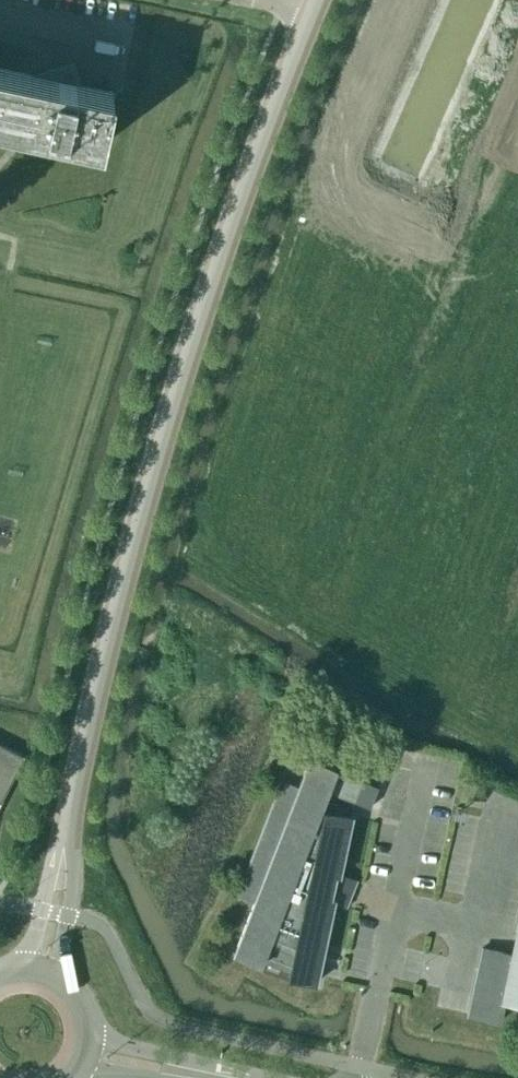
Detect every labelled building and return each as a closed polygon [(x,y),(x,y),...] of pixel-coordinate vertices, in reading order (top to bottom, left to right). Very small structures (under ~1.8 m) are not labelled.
[(71,67),(40,77),(0,69),(0,124),(102,146),(103,141),(112,98),(113,93),(76,85),(71,67)] [(25,756),(0,743),(0,802),(1,802),(25,756)] [(336,769),(309,758),(299,788),(281,781),(281,782),(238,893),(255,900),(235,952),(234,952),(234,953),(261,963),(261,962),(260,962),(263,953),(292,965),(290,975),(289,975),(289,976),(317,982),(334,901),(343,905),(353,880),(339,874),(351,818),(352,818),(353,817),(348,816),(351,807),(324,797),(326,791),(355,801),(364,780),(335,770),(336,769)] [(482,791),(517,807),(517,793),(487,780),(482,791)] [(511,954),(482,948),(468,1015),(500,1021),(500,1020),(499,1020),(503,1001),(517,1004),(517,922),(511,954)]
